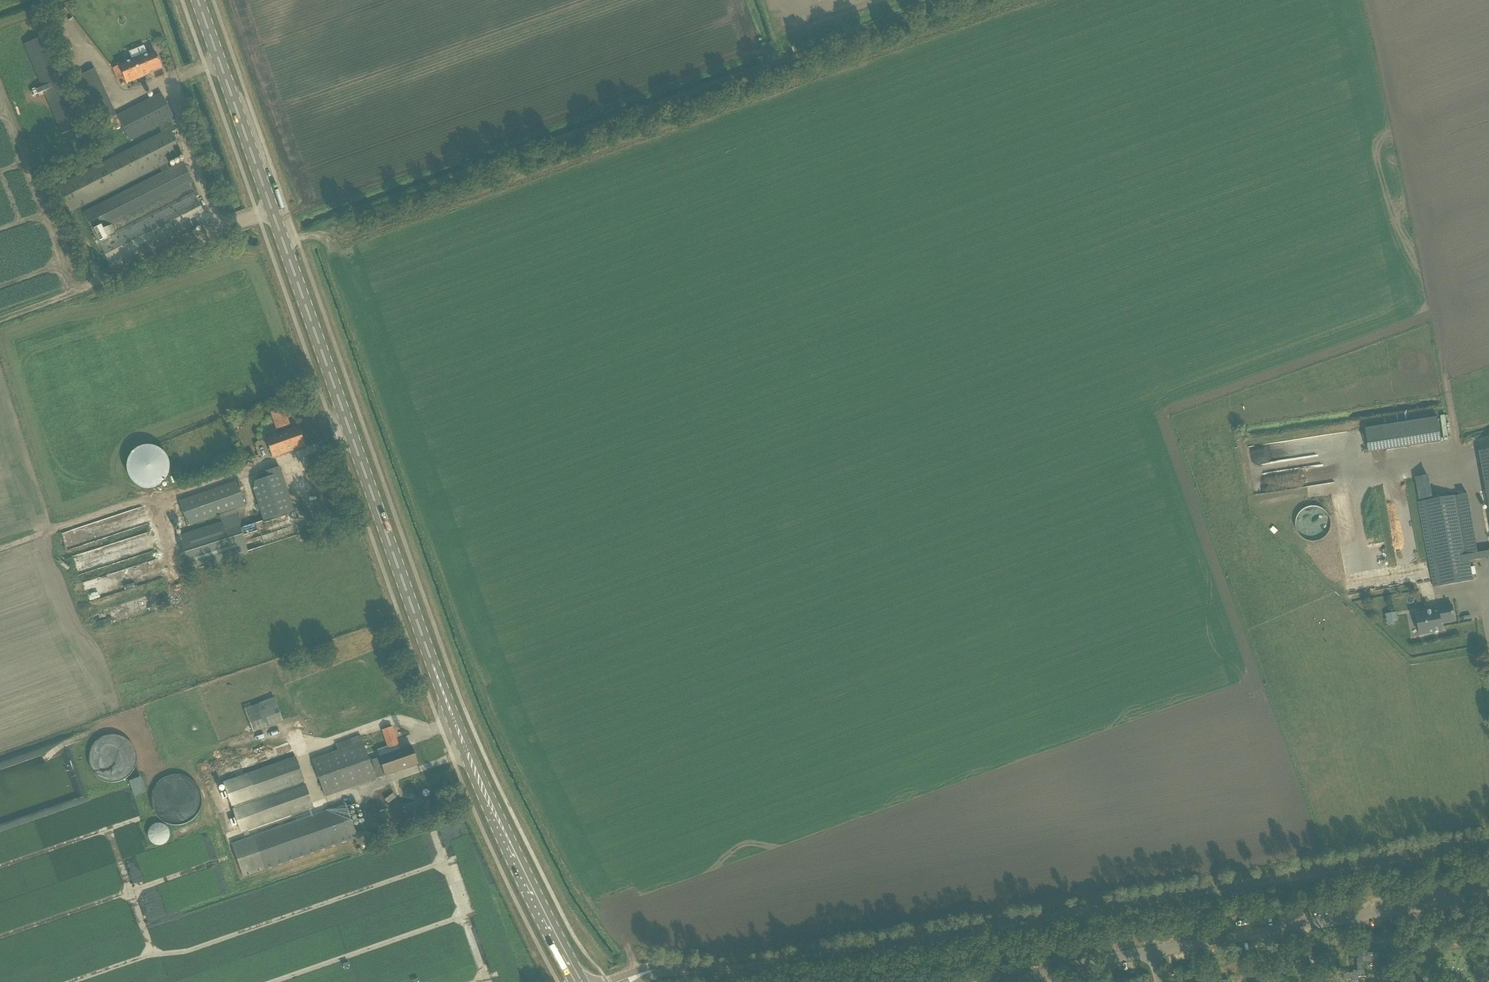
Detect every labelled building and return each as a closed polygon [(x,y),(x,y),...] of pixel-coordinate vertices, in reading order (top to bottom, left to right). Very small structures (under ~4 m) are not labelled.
[(72,105),(63,84),(59,75),(44,37),(24,45),(42,88),(36,90),(36,91),(31,93),(33,96),(38,94),(38,95),(43,92),(53,115),(61,135),(81,127),(72,105)] [(149,53),(140,57),(112,68),(117,81),(122,79),(124,84),(150,74),(149,72),(162,67),(156,52),(150,55),(149,53)] [(95,69),(91,71),(90,68),(80,72),(82,75),(74,79),(96,126),(117,116),(130,141),(159,127),(162,133),(57,187),(70,212),(159,167),(162,173),(83,213),(94,235),(112,272),(209,223),(196,198),(201,196),(184,162),(170,169),(167,163),(183,154),(172,132),(176,131),(172,121),(174,120),(173,119),(174,119),(161,93),(117,116),(95,69)] [(290,425),(284,408),(269,414),(275,430),(279,429),(281,435),(266,440),(273,458),(305,446),(299,428),(289,432),(287,426),(290,425)] [(1429,419),(1432,443),(1441,442),(1438,417),(1429,419)] [(138,479),(143,482),(149,484),(155,483),(161,481),(165,476),(168,470),(169,464),(167,458),(164,453),(159,449),(153,447),(147,448),(142,449),(137,453),(134,458),(132,463),(132,469),(134,474),(138,479)] [(1481,452),(1488,499),(1488,451),(1481,452)] [(215,468),(234,462),(231,452),(211,458),(215,468)] [(294,514),(279,467),(264,472),(266,478),(255,482),(253,491),(262,520),(264,524),(294,514)] [(183,481),(180,471),(173,473),(176,484),(183,481)] [(188,570),(247,551),(240,527),(234,509),(245,505),(236,481),(179,500),(187,525),(219,514),(221,521),(177,535),(188,570)] [(1470,561),(1469,555),(1458,495),(1418,502),(1434,588),(1473,581),(1470,561)] [(1330,525),(1331,522),(1330,519),(1329,515),(1328,513),(1326,510),(1323,508),(1321,507),(1317,506),(1314,506),(1311,506),(1309,507),(1306,509),(1304,511),(1302,513),(1301,515),(1300,519),(1299,522),(1300,525),(1301,528),(1303,531),(1304,533),(1307,535),(1310,537),(1313,537),(1316,537),(1318,537),(1321,536),(1324,534),(1326,533),(1328,530),(1329,528),(1330,525)] [(1469,555),(1470,561),(1488,557),(1488,551),(1469,555)] [(1425,610),(1425,613),(1416,615),(1420,636),(1443,631),(1441,622),(1445,622),(1445,623),(1455,621),(1452,605),(1425,610)] [(274,698),(243,707),(251,731),(281,722),(274,698)] [(392,727),(383,730),(382,731),(382,733),(387,748),(389,754),(368,761),(375,779),(418,764),(412,746),(401,750),(392,727)] [(368,761),(362,741),(338,750),(312,760),(325,797),(375,779),(368,761)] [(227,797),(228,799),(231,808),(235,817),(235,818),(230,820),(232,825),(233,825),(234,826),(237,825),(241,834),(243,833),(245,836),(250,835),(248,831),(313,807),(295,757),(222,783),(225,791),(226,792),(220,794),(222,799),(227,797)] [(129,781),(133,793),(145,788),(140,777),(129,781)] [(405,789),(408,795),(414,793),(412,786),(405,789)] [(178,818),(190,817),(195,809),(192,807),(195,801),(184,795),(180,795),(176,803),(175,790),(173,790),(175,787),(171,788),(170,787),(155,788),(155,792),(161,792),(161,799),(153,800),(161,804),(161,808),(178,818)] [(409,820),(423,815),(418,801),(405,806),(409,820)] [(346,804),(232,844),(243,878),(358,837),(346,804)] [(156,846),(169,838),(159,823),(146,832),(156,846)] [(131,842),(127,835),(116,841),(122,852),(127,850),(124,845),(131,842)] [(1357,959),(1358,971),(1365,970),(1364,964),(1376,963),(1376,965),(1381,965),(1380,953),(1368,954),(1367,950),(1358,950),(1359,959),(1357,959)] [(1359,978),(1366,977),(1365,970),(1358,971),(1353,971),(1353,973),(1344,974),(1345,981),(1359,981),(1359,978)]
